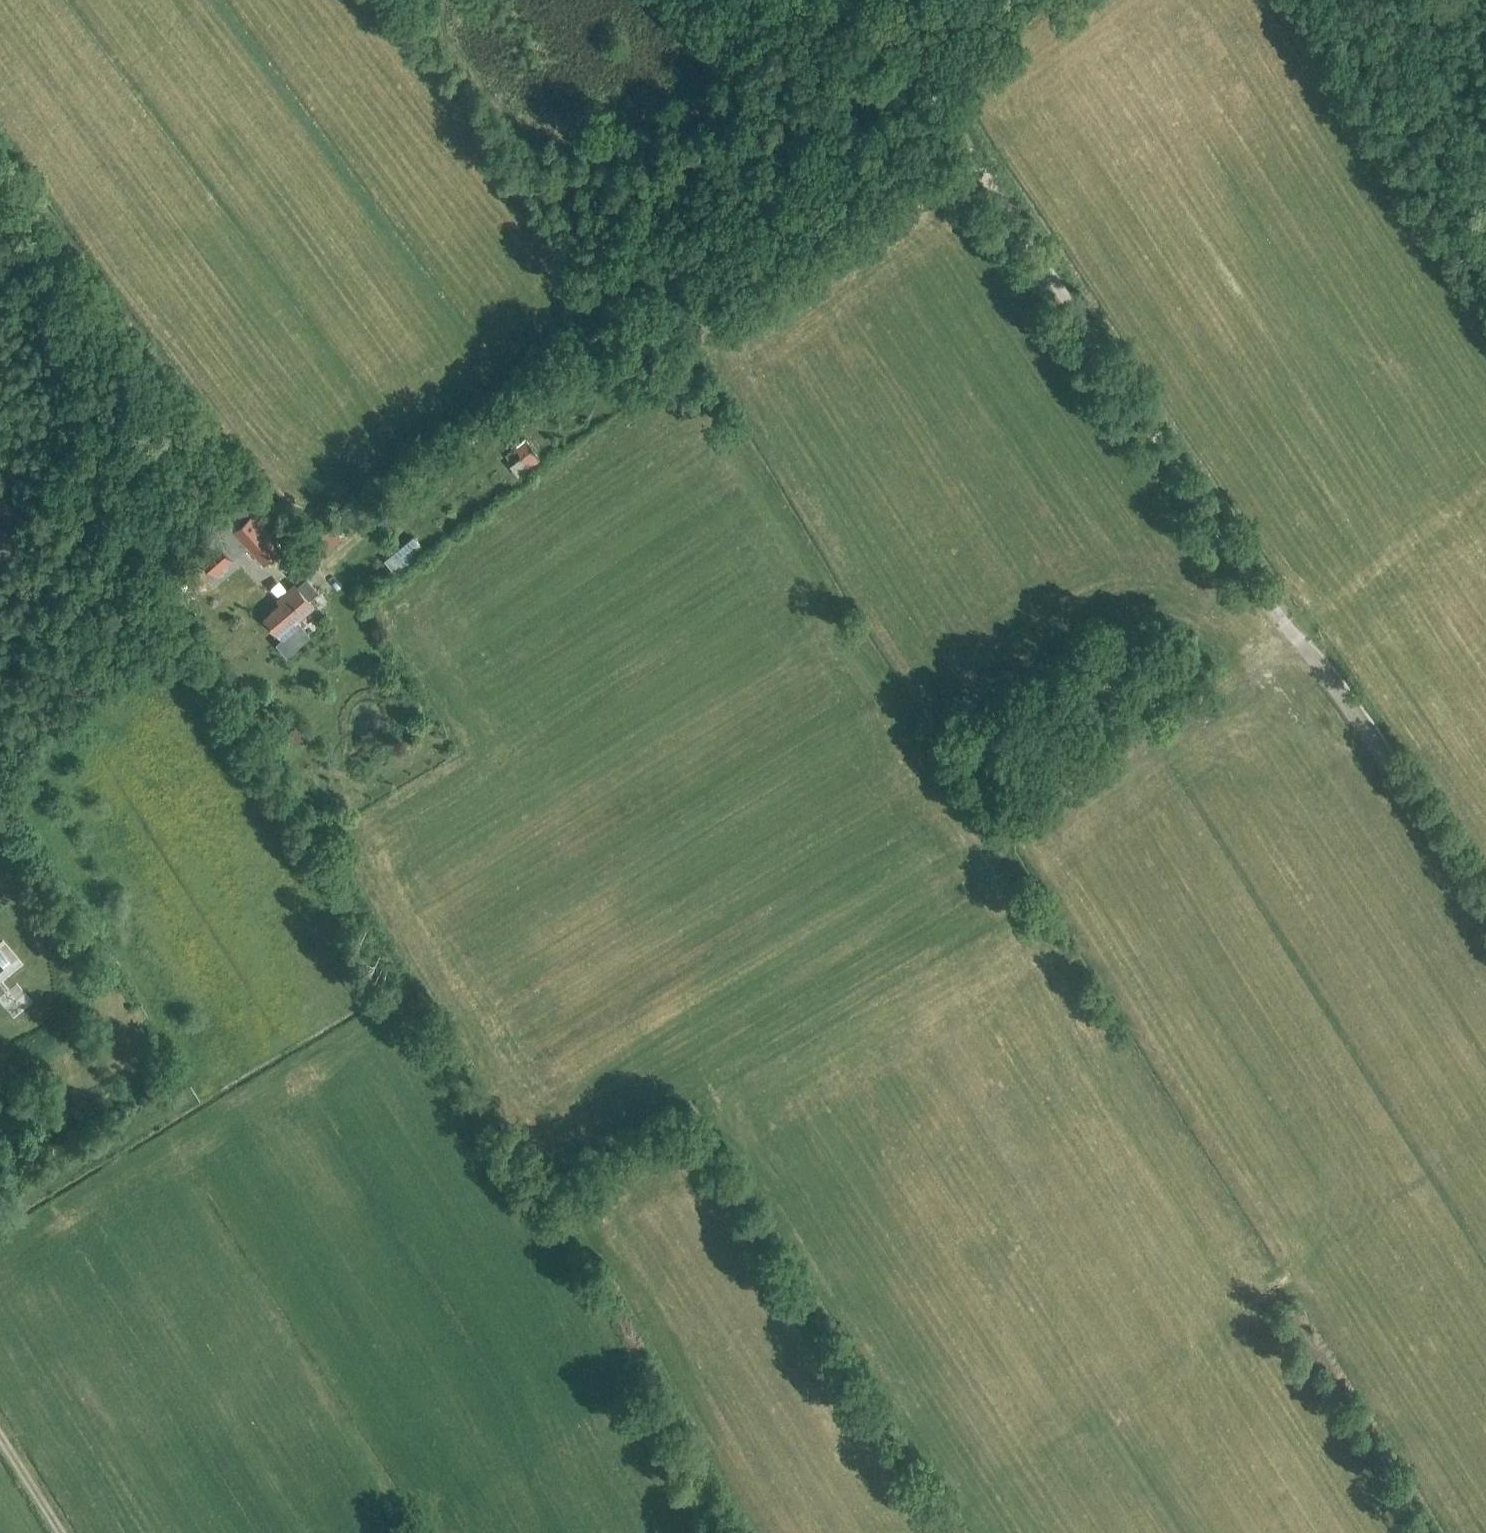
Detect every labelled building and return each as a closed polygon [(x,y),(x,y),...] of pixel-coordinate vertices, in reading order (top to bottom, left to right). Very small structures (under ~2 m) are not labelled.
[(540,458),(526,440),(516,447),(522,455),(511,464),(518,474),(540,458)] [(253,515),(235,531),(264,563),(282,548),(253,515)] [(339,539),(333,529),(307,547),(314,557),(339,539)] [(413,535),(385,558),(396,571),(424,548),(413,535)] [(232,559),(219,544),(202,559),(215,574),(232,559)] [(298,621),(314,606),(309,600),(319,591),(307,577),(297,586),(295,584),(277,600),(281,604),(264,619),(283,640),(301,624),(298,621)] [(300,726),(289,735),(296,744),(307,735),(300,726)]
